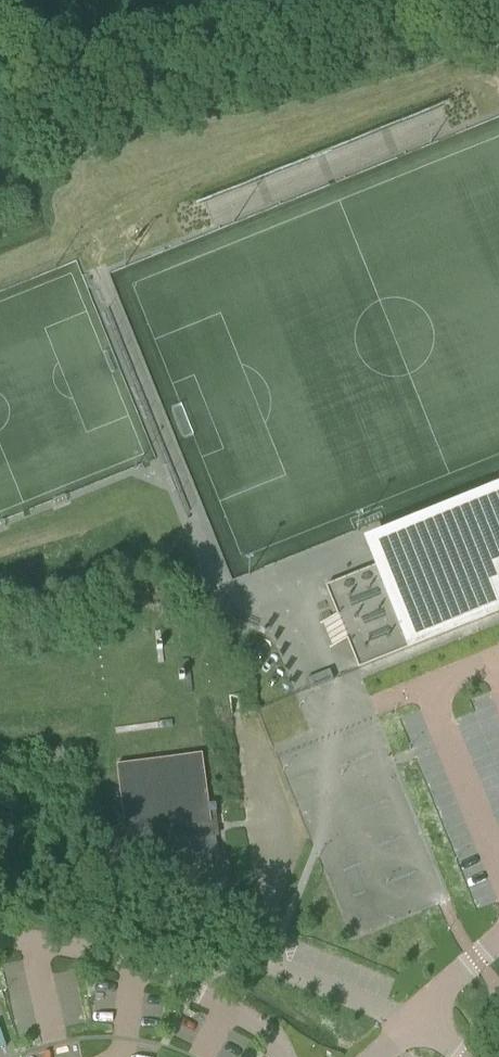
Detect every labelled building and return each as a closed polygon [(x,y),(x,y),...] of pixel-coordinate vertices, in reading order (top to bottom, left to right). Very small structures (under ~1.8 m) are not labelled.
[(431,512),(446,506),(442,496),(385,518),(389,529),(431,512)] [(359,669),(498,613),(498,506),(375,556),(380,567),(326,589),(359,669)] [(210,808),(202,755),(117,767),(123,819),(117,820),(118,826),(124,825),(127,847),(130,873),(217,862),(213,836),(210,814),(216,813),(216,807),(210,808)] [(56,973),(70,1024),(90,1018),(75,968),(56,973)] [(18,1055),(0,998),(0,1056),(10,1056),(18,1055)]
